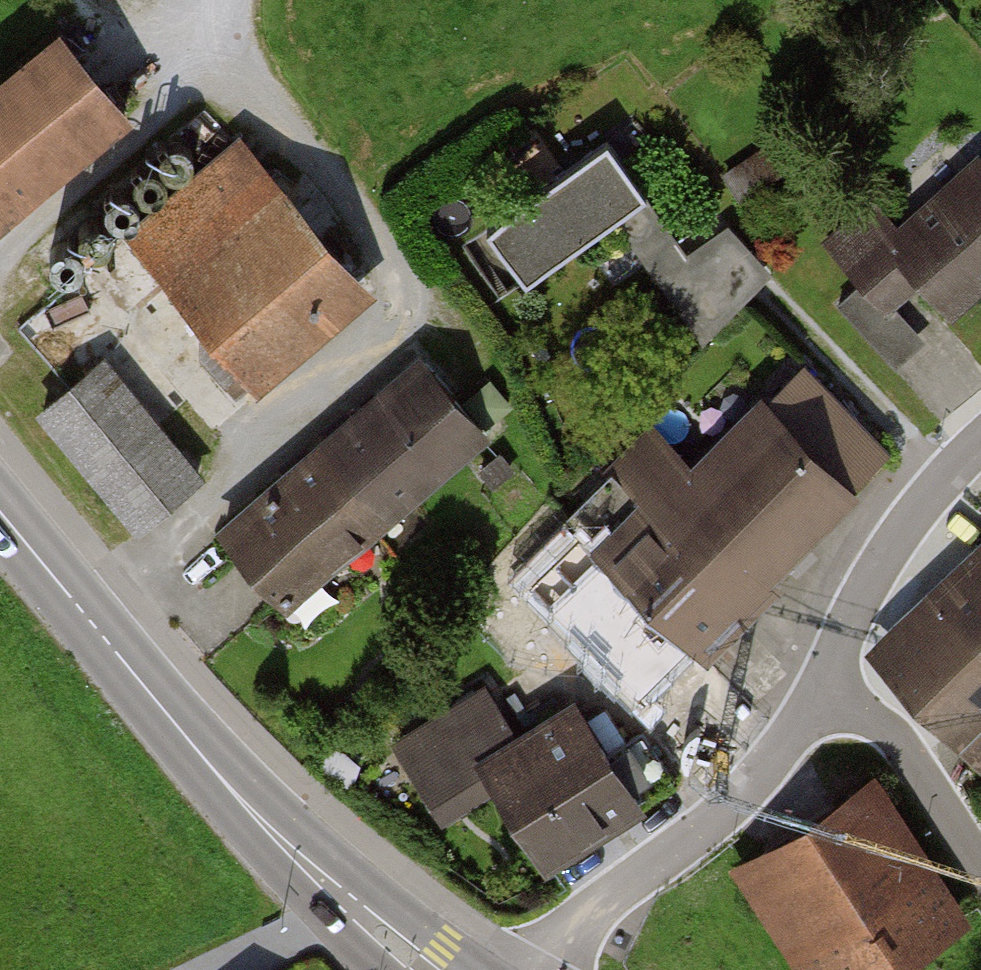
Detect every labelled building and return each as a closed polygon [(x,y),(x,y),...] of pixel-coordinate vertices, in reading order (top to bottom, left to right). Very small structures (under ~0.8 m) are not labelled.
[(124,110),(63,35),(0,87),(0,212),(124,110)] [(489,223),(527,280),(613,219),(703,340),(773,273),(727,222),(687,250),(606,140),(489,223)] [(129,238),(266,401),(381,305),(245,142),(129,238)] [(958,329),(980,308),(980,166),(901,237),(877,210),(828,254),(892,325),(927,294),(958,329)] [(422,361),(314,453),(375,523),(483,429),(422,361)] [(113,367),(44,421),(141,543),(210,489),(113,367)] [(613,471),(738,597),(882,454),(798,370),(692,475),(651,434),(613,471)] [(224,531),(285,601),(375,523),(314,453),(224,531)] [(738,597),(613,471),(565,519),(607,562),(689,644),(738,597)] [(877,652),(978,757),(980,755),(980,552),(877,652)] [(689,644),(607,562),(556,613),(638,695),(689,644)] [(488,769),(542,855),(670,776),(643,732),(609,754),(579,707),(521,743),(485,686),(407,735),(445,796),(488,769)] [(738,866),(801,969),(876,969),(954,923),(871,786),(738,866)]
